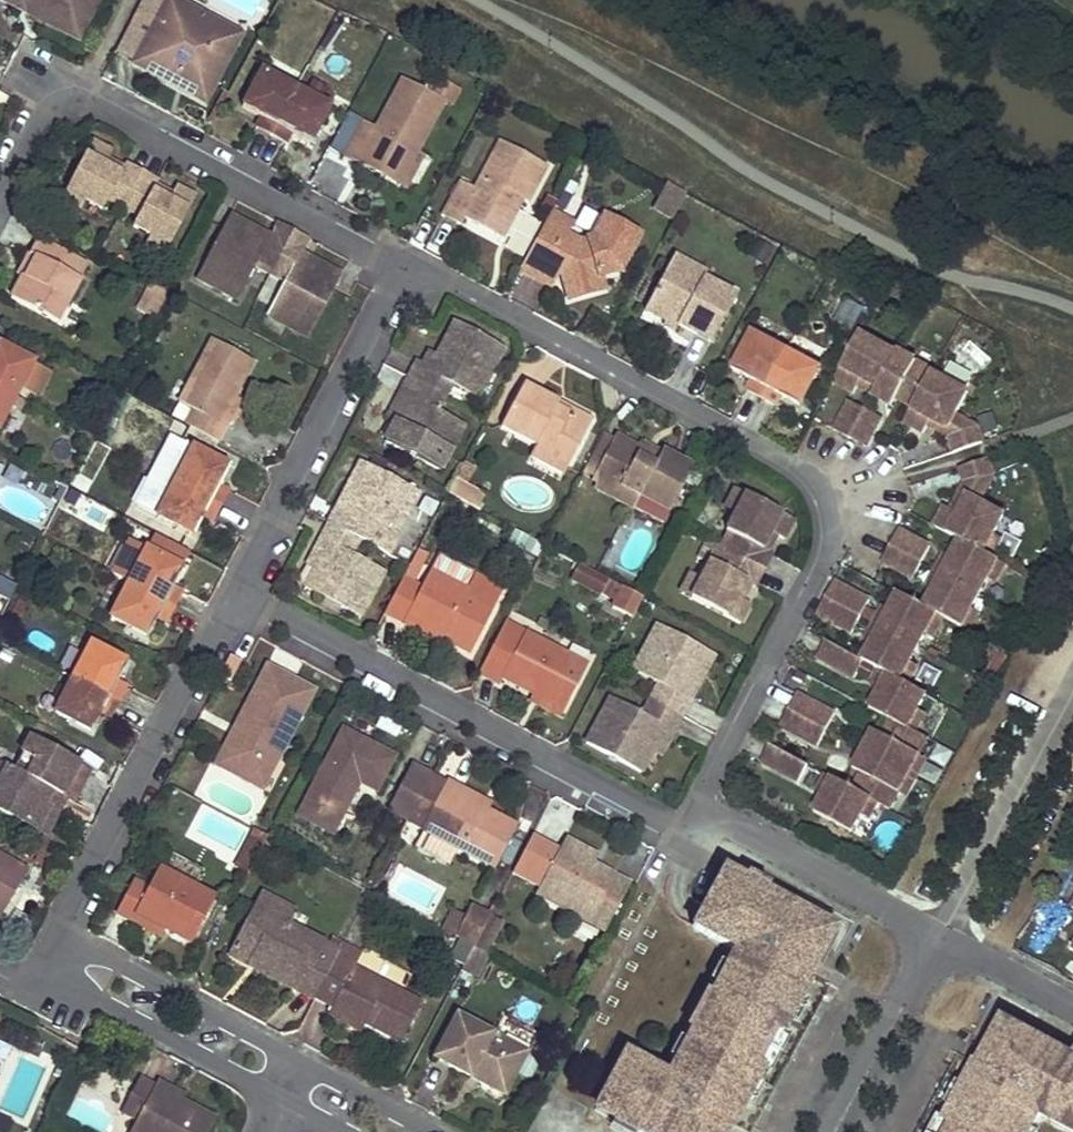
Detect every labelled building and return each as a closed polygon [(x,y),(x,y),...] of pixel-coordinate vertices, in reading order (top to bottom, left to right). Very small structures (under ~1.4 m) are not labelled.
[(24,13),(29,4),(20,0),(0,0),(0,1),(24,13)] [(29,4),(24,13),(76,40),(95,0),(20,0),(29,4)] [(170,0),(165,0),(132,65),(148,74),(169,85),(181,63),(212,80),(231,43),(194,23),(199,15),(170,0)] [(112,55),(128,63),(150,19),(134,12),(112,55)] [(235,34),(199,15),(194,23),(231,43),(235,34)] [(201,101),(212,80),(181,63),(169,85),(194,98),(201,101)] [(326,107),(259,71),(240,108),(259,118),(254,128),(284,145),(290,134),(307,144),(326,107)] [(443,102),(401,80),(375,130),(360,122),(341,158),(370,173),(374,165),(401,179),(415,153),(443,102)] [(108,151),(89,141),(63,191),(83,202),(102,212),(107,202),(136,217),(131,227),(149,236),(168,247),(194,197),(175,187),(171,194),(168,200),(150,190),(153,185),(123,169),(120,175),(101,165),(104,159),(108,151)] [(546,167),(497,141),(472,189),(458,182),(440,215),(458,225),(461,219),(500,240),(521,201),(526,204),(546,167)] [(422,157),(415,153),(401,179),(374,165),(370,173),(405,190),(422,157)] [(123,169),(104,159),(101,165),(120,175),(123,169)] [(126,164),(123,169),(153,185),(155,179),(126,164)] [(171,194),(153,185),(150,190),(168,200),(171,194)] [(664,186),(652,213),(671,221),(682,193),(664,186)] [(83,202),(63,191),(58,201),(78,211),(83,202)] [(568,223),(549,213),(546,220),(565,231),(568,223)] [(296,260),(299,255),(304,246),(272,230),(268,238),(265,243),(245,233),(248,227),(249,225),(228,214),(194,278),(236,300),(253,267),(282,282),(265,316),(306,338),(340,273),(320,263),(319,265),(316,271),(296,260)] [(565,231),(546,220),(518,272),(537,282),(544,271),(553,276),(560,279),(567,300),(601,291),(598,278),(618,273),(636,237),(601,218),(589,241),(577,246),(562,237),(565,231)] [(276,222),(272,230),(304,246),(308,239),(276,222)] [(268,238),(248,227),(245,233),(265,243),(268,238)] [(163,257),(168,247),(149,236),(143,247),(163,257)] [(63,253),(33,238),(25,254),(32,258),(21,278),(18,276),(6,298),(54,322),(77,279),(56,267),(63,253)] [(32,258),(25,254),(14,274),(18,276),(21,278),(32,258)] [(319,265),(299,255),(296,260),(316,271),(319,265)] [(703,275),(671,258),(643,314),(663,325),(675,331),(678,325),(709,342),(733,297),(701,279),(703,275)] [(544,271),(537,282),(547,288),(553,276),(544,271)] [(851,333),(863,308),(840,298),(828,323),(851,333)] [(502,348),(452,322),(434,357),(438,371),(436,375),(422,367),(414,362),(398,393),(405,397),(397,413),(402,416),(397,425),(392,422),(383,441),(437,470),(461,424),(435,410),(429,407),(435,395),(441,398),(449,384),(475,399),(502,348)] [(663,325),(660,329),(672,336),(675,331),(663,325)] [(894,351),(859,332),(833,381),(853,393),(856,387),(861,378),(876,386),(896,397),(913,407),(905,422),(925,433),(928,426),(932,419),(948,428),(945,434),(949,437),(954,451),(983,443),(976,425),(957,413),(968,391),(931,371),(933,368),(896,348),(894,351)] [(819,370),(752,333),(732,371),(752,382),(747,392),(777,407),(782,397),(800,407),(819,370)] [(185,424),(219,443),(228,427),(221,423),(235,395),(252,360),(211,338),(178,401),(194,409),(185,424)] [(0,344),(0,426),(33,362),(0,344)] [(429,354),(422,367),(436,375),(438,371),(434,357),(429,354)] [(861,378),(856,387),(871,395),(876,386),(861,378)] [(558,402),(523,383),(500,428),(535,446),(529,459),(562,475),(591,418),(572,409),(568,415),(555,408),(558,402)] [(896,397),(876,386),(871,395),(892,406),(896,397)] [(405,397),(398,393),(385,419),(392,422),(397,425),(402,416),(397,413),(405,397)] [(242,398),(235,395),(221,423),(228,427),(242,398)] [(435,410),(441,398),(435,395),(429,407),(435,410)] [(864,408),(850,399),(833,429),(849,438),(865,447),(870,437),(880,416),(864,408)] [(572,409),(558,402),(555,408),(568,415),(572,409)] [(932,419),(928,426),(945,434),(948,428),(932,419)] [(591,477),(610,439),(601,434),(582,472),(591,477)] [(636,451),(611,438),(610,439),(591,477),(589,480),(595,483),(616,494),(620,486),(637,495),(668,512),(690,468),(660,453),(659,454),(656,460),(636,451)] [(659,454),(639,443),(636,451),(656,460),(659,454)] [(231,467),(192,446),(155,516),(193,536),(203,516),(213,522),(230,491),(221,486),(231,467)] [(88,456),(73,486),(87,493),(102,463),(88,456)] [(1004,516),(980,504),(994,475),(988,458),(960,467),(965,479),(959,492),(966,495),(957,512),(950,508),(944,505),(935,524),(958,536),(949,553),(940,571),(932,587),(922,605),(897,592),(888,608),(880,623),(870,640),(862,656),(879,665),(886,669),(877,687),(868,704),(890,716),(881,733),(870,752),(861,770),(851,788),(831,777),(822,795),(812,813),(850,833),(860,816),(870,798),(876,802),(890,809),(899,793),(910,773),(921,754),(930,738),(916,730),(909,727),(920,707),(928,692),(910,682),(902,678),(911,660),(920,645),(928,630),(937,612),(945,616),(963,626),(972,609),(981,593),(989,577),(1000,558),(993,555),(985,551),(994,534),(1004,516)] [(358,462),(346,486),(353,490),(365,466),(358,462)] [(416,492),(365,466),(353,490),(346,486),(318,539),(335,548),(331,557),(322,553),(313,570),(303,589),(359,617),(381,572),(350,556),(366,524),(386,534),(396,514),(403,518),(416,492)] [(455,475),(446,492),(480,509),(489,493),(455,475)] [(616,494),(595,483),(592,488),(631,508),(637,495),(620,486),(616,494)] [(742,492),(732,487),(722,507),(732,512),(742,492)] [(791,518),(742,492),(732,512),(723,530),(733,535),(718,566),(707,560),(698,577),(689,596),(737,621),(747,601),(738,597),(732,593),(740,578),(746,581),(763,549),(756,546),(765,529),(781,538),(791,518)] [(966,495),(959,492),(950,508),(957,512),(966,495)] [(393,538),(403,518),(396,514),(386,534),(393,538)] [(889,544),(881,559),(911,576),(920,561),(930,543),(899,526),(889,544)] [(985,551),(993,555),(1002,538),(994,534),(985,551)] [(335,548),(318,539),(305,566),(313,570),(322,553),(331,557),(335,548)] [(183,567),(146,547),(108,616),(147,637),(157,617),(167,621),(182,592),(173,587),(183,567)] [(426,553),(417,548),(401,578),(410,583),(426,553)] [(767,552),(763,549),(746,581),(751,584),(767,552)] [(940,571),(949,553),(941,549),(932,567),(940,571)] [(1005,561),(1000,558),(989,577),(995,580),(1005,561)] [(609,578),(579,562),(570,580),(599,596),(609,578)] [(932,587),(940,571),(932,567),(924,582),(932,587)] [(465,589),(429,570),(420,588),(410,583),(401,578),(383,613),(403,623),(408,616),(439,632),(436,637),(469,654),(501,590),(472,575),(465,589)] [(689,596),(698,577),(689,572),(679,591),(689,596)] [(15,584),(0,577),(0,620),(15,584)] [(834,578),(826,595),(832,598),(840,581),(834,578)] [(868,597),(840,581),(832,598),(823,614),(851,630),(860,613),(868,597)] [(611,584),(600,606),(630,620),(641,598),(611,584)] [(817,611),(823,614),(832,598),(826,595),(817,611)] [(880,623),(888,608),(880,604),(872,619),(880,623)] [(978,612),(972,609),(963,626),(969,629),(978,612)] [(937,612),(928,630),(935,635),(945,616),(937,612)] [(408,616),(403,623),(435,639),(436,637),(439,632),(408,616)] [(870,640),(880,623),(872,619),(863,636),(870,640)] [(706,649),(655,622),(640,650),(647,653),(637,671),(656,681),(640,713),(609,697),(585,741),(640,770),(649,750),(658,733),(651,730),(656,721),(673,730),(702,675),(694,671),(706,649)] [(585,666),(503,623),(477,673),(498,685),(503,678),(531,693),(562,710),(585,666)] [(826,637),(816,655),(824,658),(833,641),(826,637)] [(862,656),(833,641),(824,658),(854,673),(862,656)] [(125,664),(90,645),(53,714),(89,733),(99,714),(109,720),(125,690),(115,684),(125,664)] [(714,653),(706,649),(694,671),(702,675),(714,653)] [(631,668),(637,671),(647,653),(640,650),(631,668)] [(240,659),(231,654),(221,675),(230,680),(240,659)] [(919,664),(911,660),(902,678),(910,682),(919,664)] [(886,669),(879,665),(869,683),(877,687),(886,669)] [(796,691),(788,707),(794,710),(803,695),(796,691)] [(562,710),(531,693),(528,698),(559,715),(562,710)] [(834,712),(803,695),(794,710),(786,725),(818,743),(826,728),(834,712)] [(788,707),(779,722),(786,725),(794,710),(788,707)] [(926,710),(920,707),(909,727),(916,730),(926,710)] [(651,730),(658,733),(649,750),(659,755),(673,730),(656,721),(651,730)] [(239,728),(231,724),(211,764),(218,768),(239,728)] [(393,754),(341,727),(302,802),(336,820),(355,780),(374,790),(393,754)] [(870,752),(881,733),(872,728),(861,747),(870,752)] [(31,737),(14,769),(7,765),(0,779),(0,809),(35,827),(46,804),(42,802),(50,787),(62,793),(66,795),(74,799),(90,768),(31,737)] [(768,743),(758,761),(765,765),(775,747),(768,743)] [(806,764),(775,747),(765,765),(796,781),(806,764)] [(861,770),(870,752),(861,747),(851,765),(861,770)] [(266,754),(250,785),(260,790),(276,760),(266,754)] [(928,759),(921,754),(910,773),(918,778),(928,759)] [(430,774),(411,764),(387,809),(407,819),(407,818),(430,774)] [(831,777),(824,773),(815,790),(822,795),(831,777)] [(910,773),(899,793),(907,798),(918,778),(910,773)] [(462,787),(444,778),(443,781),(430,774),(407,818),(419,825),(419,827),(492,866),(515,823),(485,808),(458,794),(462,787)] [(48,833),(66,795),(62,793),(50,787),(42,802),(46,804),(35,827),(48,833)] [(458,794),(485,808),(488,801),(462,787),(458,794)] [(870,798),(860,816),(867,820),(876,802),(870,798)] [(336,820),(302,802),(296,814),(330,832),(336,820)] [(592,854),(559,836),(530,891),(600,930),(626,881),(609,872),(606,877),(586,866),(589,861),(592,854)] [(0,858),(0,918),(4,920),(27,872),(0,858)] [(147,888),(133,881),(116,913),(131,921),(135,914),(164,930),(190,943),(213,898),(158,868),(147,888)] [(739,889),(743,881),(725,872),(721,880),(739,889)] [(745,1103),(756,1083),(758,1079),(752,1076),(781,1020),(788,1024),(790,1019),(801,999),(813,976),(811,975),(798,968),(805,954),(818,961),(825,948),(817,944),(826,926),(743,881),(739,889),(721,880),(695,928),(737,951),(711,999),(708,997),(691,1029),(694,1031),(670,1077),(627,1054),(601,1103),(620,1113),(616,1120),(639,1131),(712,1131),(711,1131),(718,1118),(730,1125),(733,1126),(745,1103)] [(1063,901),(1072,906),(1072,883),(1063,901)] [(262,892),(254,907),(284,923),(292,909),(262,892)] [(488,915),(470,905),(463,918),(453,936),(472,946),(488,915)] [(284,923),(254,907),(230,954),(249,964),(254,956),(300,980),(296,988),(314,998),(336,955),(338,952),(284,923)] [(463,918),(451,911),(441,929),(453,936),(463,918)] [(161,937),(164,930),(135,914),(131,921),(161,937)] [(489,917),(473,948),(484,954),(501,923),(489,917)] [(834,931),(826,926),(817,944),(825,948),(834,931)] [(1064,944),(1072,949),(1072,927),(1064,944)] [(338,952),(336,955),(314,998),(331,1007),(364,1024),(401,1043),(422,1001),(355,965),(361,953),(342,943),(338,952)] [(486,958),(474,952),(465,970),(476,976),(486,958)] [(811,975),(818,961),(805,954),(798,968),(811,975)] [(300,980),(254,956),(249,964),(296,988),(300,980)] [(810,1003),(801,999),(790,1019),(799,1024),(810,1003)] [(364,1024),(331,1007),(327,1014),(360,1031),(364,1024)] [(528,1051),(456,1013),(433,1058),(505,1095),(528,1051)] [(783,1034),(788,1024),(781,1020),(752,1076),(758,1079),(763,1069),(773,1075),(792,1038),(783,1034)] [(1002,1043),(1012,1026),(1003,1021),(994,1038),(1002,1043)] [(1072,1131),(1072,1058),(1012,1026),(1002,1043),(994,1038),(986,1052),(999,1059),(991,1072),(979,1066),(977,1065),(965,1087),(954,1107),(952,1111),(959,1116),(950,1131),(1031,1131),(1041,1114),(1072,1131)] [(999,1059),(986,1052),(979,1066),(991,1072),(999,1059)] [(157,1081),(132,1130),(136,1131),(209,1131),(215,1120),(182,1103),(170,1097),(174,1089),(157,1081)] [(954,1107),(965,1087),(956,1082),(945,1102),(954,1107)] [(764,1088),(756,1083),(745,1103),(754,1108),(764,1088)] [(186,1096),(174,1089),(170,1097),(182,1103),(186,1096)] [(598,1110),(616,1120),(620,1113),(601,1103),(598,1110)] [(952,1111),(947,1121),(938,1117),(930,1131),(950,1131),(959,1116),(952,1111)] [(712,1131),(726,1131),(730,1125),(718,1118),(711,1131),(712,1131)]
